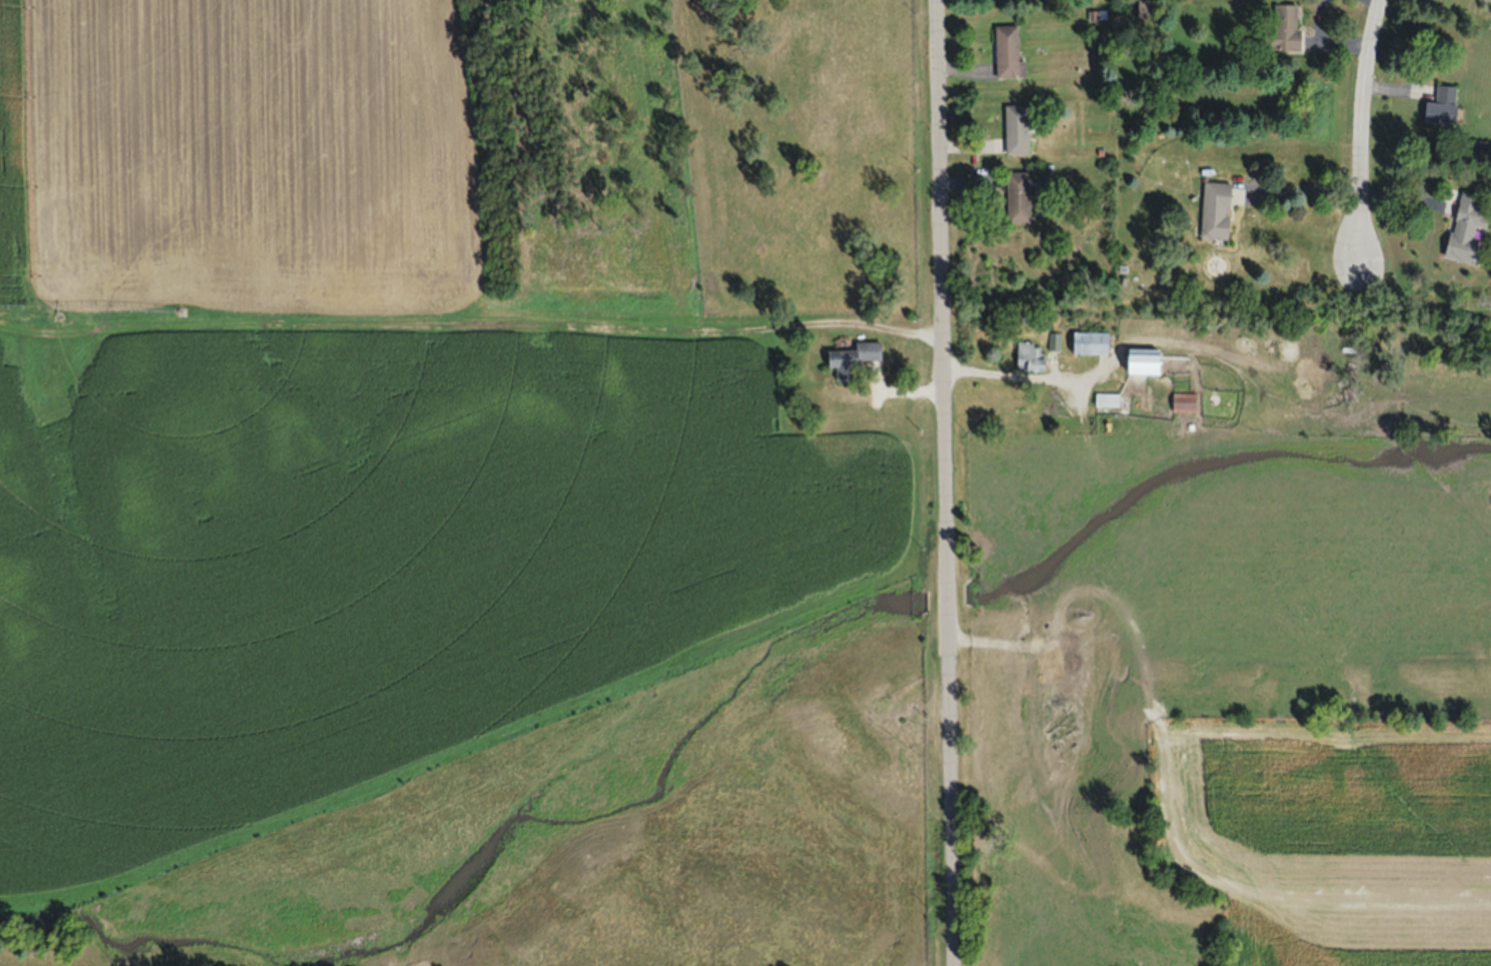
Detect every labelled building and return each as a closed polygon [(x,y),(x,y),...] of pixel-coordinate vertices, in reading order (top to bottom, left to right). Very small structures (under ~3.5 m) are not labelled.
[(1300,4),(1273,5),(1275,42),(1301,41),(1300,4)] [(997,78),(1023,77),(1021,25),(996,26),(997,78)] [(1428,102),(1427,123),(1458,123),(1459,86),(1438,85),(1437,102),(1428,102)] [(1007,105),(1007,154),(1031,154),(1031,105),(1007,105)] [(1009,223),(1031,223),(1031,173),(1009,173),(1009,223)] [(1233,184),(1205,183),(1203,237),(1230,239),(1233,184)] [(1481,264),(1490,201),(1490,196),(1460,191),(1449,259),(1481,264)] [(1110,331),(1075,331),(1075,354),(1110,354),(1110,331)] [(856,350),(829,351),(829,366),(882,364),(881,341),(856,342),(856,350)] [(1040,343),(1018,343),(1018,371),(1047,371),(1047,357),(1040,357),(1040,343)] [(1163,349),(1130,349),(1130,374),(1163,374),(1163,349)] [(1197,411),(1197,392),(1173,392),(1173,411),(1197,411)] [(1123,393),(1097,393),(1097,405),(1123,405),(1123,393)]
